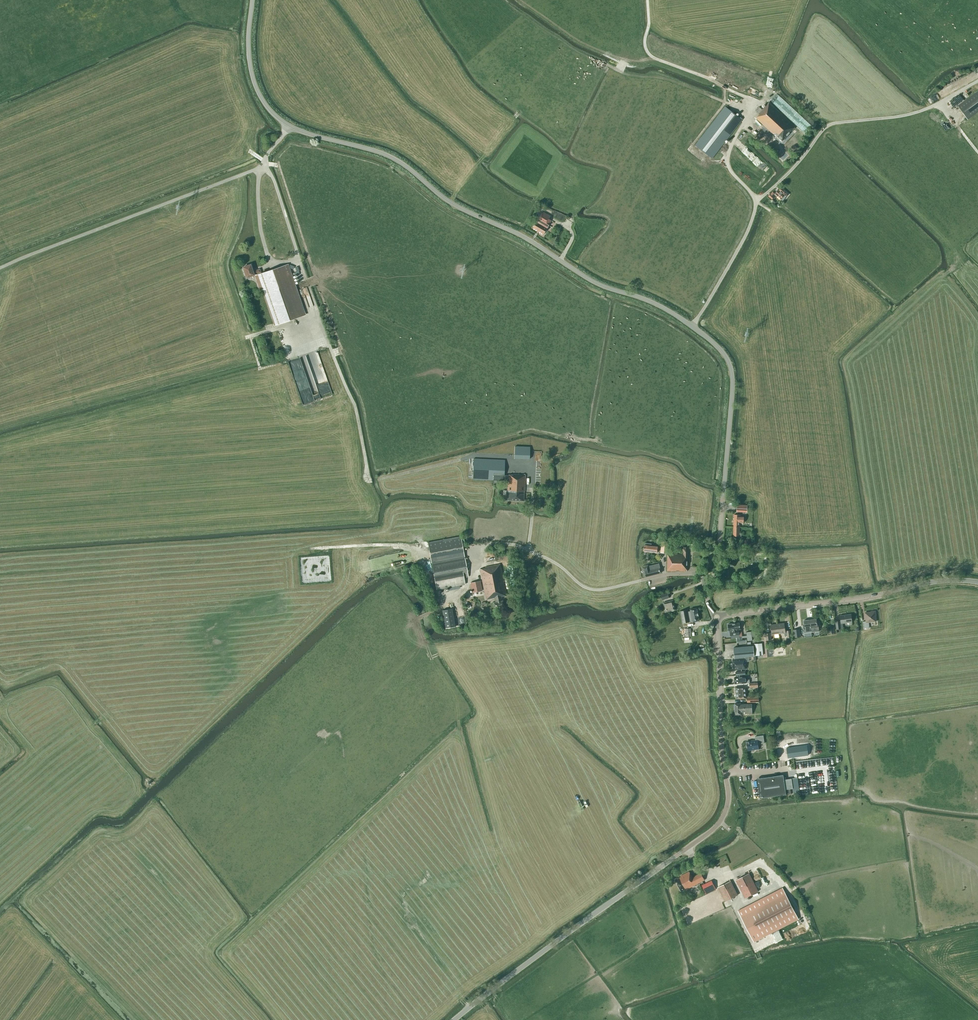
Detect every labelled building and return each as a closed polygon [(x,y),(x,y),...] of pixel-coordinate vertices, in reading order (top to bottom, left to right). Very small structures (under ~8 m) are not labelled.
[(977,112),(977,91),(957,107),(967,120),(977,112)] [(759,107),(756,110),(759,114),(760,115),(756,118),(773,134),(774,134),(782,141),(795,128),(769,103),(763,109),(761,107),(759,108),(759,107)] [(711,158),(742,119),(725,106),(695,145),(711,158)] [(776,191),(777,192),(775,194),(781,199),(783,201),(786,196),(788,194),(781,188),(779,190),(778,189),(776,191)] [(549,219),(550,216),(542,212),(533,228),(543,234),(551,221),(549,219)] [(260,291),(263,290),(275,325),(305,315),(287,265),(261,274),(260,272),(261,272),(260,269),(254,271),(253,268),(252,268),(250,265),(243,267),(247,278),(254,275),(258,273),(258,275),(255,276),(260,291)] [(292,372),(302,403),(332,395),(324,369),(322,371),(324,373),(326,380),(326,383),(320,385),(319,383),(318,384),(317,382),(315,384),(313,376),(318,375),(320,377),(321,375),(319,373),(317,373),(314,370),(312,365),(310,367),(311,372),(308,368),(307,367),(302,369),(309,393),(303,395),(301,392),(296,375),(292,372)] [(529,458),(530,447),(515,446),(514,458),(529,458)] [(512,475),(508,475),(504,475),(504,460),(473,459),(472,479),(508,481),(507,491),(506,490),(506,495),(507,495),(507,500),(523,501),(524,493),(522,492),(522,491),(525,491),(525,474),(512,474),(512,475)] [(740,523),(743,523),(744,516),(740,516),(740,515),(734,515),(734,527),(740,527),(740,523)] [(428,542),(431,557),(464,551),(461,536),(428,542)] [(667,553),(669,541),(662,540),(660,552),(667,553)] [(644,545),(644,551),(657,552),(658,547),(651,546),(652,544),(645,543),(644,545)] [(667,571),(687,571),(687,567),(688,567),(688,547),(684,547),(684,555),(682,555),(682,554),(667,554),(667,571)] [(468,577),(464,551),(431,557),(436,590),(464,585),(463,580),(465,580),(464,578),(468,577)] [(494,598),(495,602),(494,603),(495,608),(504,607),(502,601),(501,597),(506,596),(500,564),(485,567),(485,568),(480,569),(486,599),(494,598)] [(648,566),(648,565),(642,567),(644,577),(661,573),(660,568),(659,564),(648,566)] [(470,583),(472,593),(481,591),(480,581),(470,583)] [(673,604),(672,601),(663,603),(664,607),(666,612),(675,610),(674,604),(673,604)] [(690,611),(686,612),(685,610),(681,611),(683,623),(692,621),(692,622),(699,621),(697,608),(690,609),(690,611)] [(452,609),(443,610),(446,629),(455,627),(452,609)] [(869,622),(876,622),(875,615),(876,615),(875,611),(871,612),(865,613),(866,621),(862,622),(863,629),(869,628),(869,622)] [(841,621),(836,622),(836,629),(840,629),(840,628),(843,628),(842,623),(845,623),(852,622),(851,615),(840,616),(841,621)] [(817,623),(816,619),(810,620),(812,632),(819,631),(818,623),(817,623)] [(740,623),(734,624),(734,630),(739,630),(739,631),(740,631),(740,634),(739,634),(740,639),(740,640),(742,640),(742,638),(747,638),(747,641),(752,641),(751,632),(746,632),(746,636),(742,636),(741,630),(740,630),(740,623)] [(783,632),(784,632),(784,634),(787,634),(787,637),(791,637),(790,630),(786,631),(785,631),(784,623),(777,624),(779,633),(783,632)] [(728,624),(729,631),(730,635),(739,634),(740,634),(740,631),(739,631),(739,630),(734,630),(734,624),(728,624)] [(777,624),(771,625),(772,632),(770,633),(765,633),(766,640),(771,640),(770,636),(773,635),(773,634),(779,633),(777,624)] [(756,656),(763,655),(762,643),(755,644),(756,656)] [(734,659),(732,659),(733,670),(746,669),(745,657),(754,656),(753,646),(733,648),(734,659)] [(746,698),(746,694),(745,686),(735,687),(736,699),(746,698)] [(741,704),(741,703),(735,704),(735,715),(741,714),(752,713),(752,704),(741,704)] [(758,750),(759,750),(758,744),(764,743),(763,735),(755,737),(755,741),(747,742),(748,752),(748,751),(748,750),(758,748),(758,750)] [(807,745),(786,748),(788,758),(808,755),(807,745)] [(760,798),(791,793),(790,789),(785,789),(783,775),(757,779),(760,798)] [(794,794),(800,793),(798,783),(792,784),(794,794)] [(675,880),(681,891),(685,889),(686,890),(705,880),(701,873),(693,877),(692,875),(691,876),(689,872),(680,876),(681,877),(675,880)] [(745,898),(758,891),(749,873),(736,880),(745,898)] [(706,893),(715,889),(711,880),(702,885),(706,893)] [(731,881),(718,887),(725,901),(738,895),(731,881)] [(737,910),(753,941),(798,918),(782,887),(737,910)]
